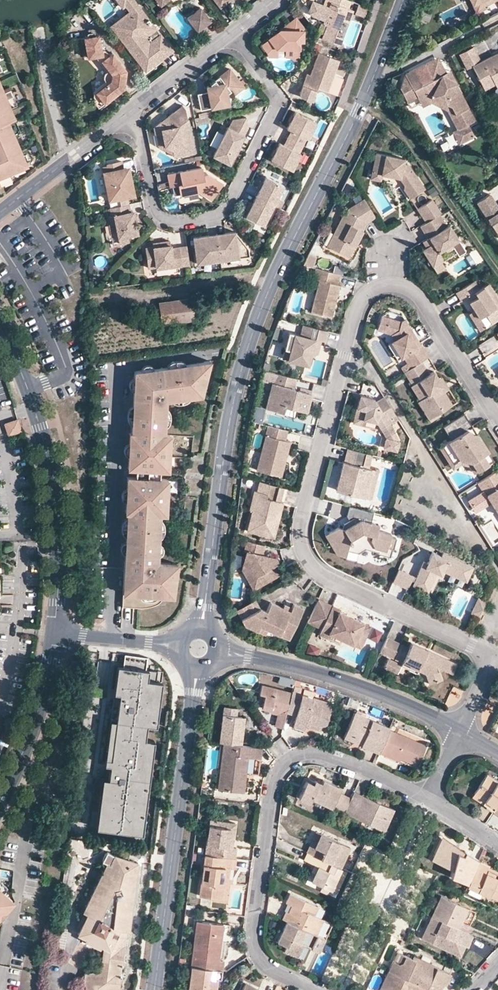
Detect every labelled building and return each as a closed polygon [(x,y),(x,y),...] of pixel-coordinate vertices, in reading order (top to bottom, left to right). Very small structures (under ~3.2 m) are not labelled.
[(134,0),(118,0),(122,5),(125,3),(130,10),(135,17),(116,32),(145,70),(146,70),(172,49),(160,33),(153,38),(149,32),(155,27),(134,0)] [(320,0),(301,0),(305,5),(305,7),(311,13),(319,16),(318,20),(327,23),(322,38),(341,45),(344,38),(335,35),(338,28),(341,19),(348,22),(353,9),(348,7),(329,0),(323,0),(323,1),(320,0)] [(485,0),(483,0),(473,5),(477,13),(489,7),(488,5),(485,0)] [(364,15),(368,6),(358,3),(355,12),(364,15)] [(210,20),(200,6),(186,17),(197,30),(210,20)] [(135,17),(130,10),(110,25),(116,32),(135,17)] [(305,28),(296,17),(280,30),(283,33),(286,31),(286,29),(291,25),(295,31),(303,31),(305,28)] [(303,31),(295,31),(291,25),(286,29),(286,31),(283,33),(280,30),(262,43),(269,52),(279,52),(279,49),(286,49),(286,55),(300,54),(300,42),(303,42),(303,31)] [(160,33),(155,27),(149,32),(153,38),(160,33)] [(125,69),(112,51),(109,53),(108,52),(108,51),(107,50),(105,49),(104,49),(103,48),(101,48),(96,33),(94,33),(80,38),(87,57),(94,55),(106,70),(104,72),(103,75),(105,78),(106,81),(95,89),(105,102),(125,86),(123,85),(123,83),(122,80),(122,77),(122,74),(123,72),(124,70),(125,69)] [(494,55),(492,52),(479,58),(472,44),(458,51),(466,67),(471,64),(481,83),(492,78),(492,79),(497,76),(497,52),(494,55)] [(339,59),(319,52),(311,75),(308,73),(303,85),(317,90),(318,88),(328,91),(331,82),(339,59)] [(448,77),(445,70),(441,60),(431,57),(423,61),(431,77),(420,83),(413,66),(403,72),(398,84),(404,98),(415,93),(418,99),(429,94),(451,104),(461,124),(467,121),(473,118),(460,89),(453,87),(455,80),(455,79),(448,77)] [(449,67),(445,70),(448,77),(455,79),(449,67)] [(239,81),(230,68),(206,86),(207,91),(198,93),(201,109),(222,105),(220,97),(228,95),(228,93),(230,91),(233,95),(244,87),(239,81)] [(492,79),(492,78),(481,83),(483,87),(494,82),(492,79)] [(335,94),(338,86),(338,85),(331,82),(328,91),(335,94)] [(0,84),(0,175),(9,171),(26,164),(20,150),(16,142),(13,133),(8,120),(12,118),(9,111),(10,107),(9,106),(8,104),(5,97),(12,94),(10,87),(2,90),(0,84)] [(317,90),(303,85),(301,92),(301,93),(301,94),(301,95),(302,96),(303,97),(308,99),(313,101),(317,90)] [(105,102),(95,89),(93,91),(95,101),(99,106),(105,102)] [(16,103),(12,94),(5,97),(8,104),(9,106),(16,103)] [(456,127),(461,124),(451,104),(429,94),(418,99),(420,104),(428,100),(446,109),(456,127)] [(230,103),(228,95),(220,97),(222,105),(230,103)] [(194,153),(188,123),(185,108),(183,105),(168,116),(168,120),(164,123),(163,122),(161,122),(154,127),(155,134),(160,133),(162,144),(172,150),(173,154),(173,157),(194,153)] [(316,122),(295,111),(287,127),(291,130),(288,137),(303,145),(306,137),(301,135),(305,129),(311,132),(316,122)] [(248,127),(246,116),(233,118),(229,126),(228,125),(213,154),(230,163),(235,152),(239,143),(248,127)] [(20,130),(14,117),(12,118),(8,120),(13,133),(20,130)] [(473,133),(467,121),(461,124),(456,127),(452,129),(457,141),(473,133)] [(311,132),(305,129),(301,135),(306,137),(308,138),(311,132)] [(162,144),(160,133),(155,134),(157,145),(173,154),(172,150),(162,144)] [(451,133),(437,140),(442,149),(456,142),(451,133)] [(303,145),(288,137),(284,144),(280,142),(271,158),(292,169),(297,159),(291,156),(294,149),(299,152),(303,145)] [(299,152),(294,149),(291,156),(297,159),(301,153),(299,152)] [(377,150),(374,167),(383,169),(383,171),(402,175),(403,172),(407,173),(406,180),(404,184),(412,195),(426,185),(411,163),(405,162),(406,156),(377,150)] [(128,172),(125,170),(122,170),(120,173),(120,174),(117,175),(115,169),(121,167),(120,159),(106,162),(107,164),(102,165),(103,171),(102,171),(108,199),(109,198),(110,206),(127,202),(126,195),(133,194),(130,179),(127,180),(126,178),(127,178),(129,175),(128,172)] [(202,166),(168,173),(170,185),(178,183),(181,194),(199,190),(210,199),(219,187),(218,179),(207,172),(203,173),(202,166)] [(383,169),(374,167),(372,176),(381,178),(383,171),(383,169)] [(0,175),(0,183),(12,178),(9,171),(0,175)] [(262,189),(258,197),(274,205),(284,184),(266,175),(263,181),(260,188),(262,189)] [(490,194),(477,202),(497,234),(497,206),(490,194)] [(368,220),(377,214),(366,196),(348,207),(335,231),(340,233),(334,245),(350,253),(357,241),(353,240),(356,234),(360,236),(368,220)] [(274,205),(258,197),(254,204),(252,203),(249,210),(246,216),(264,225),(274,205)] [(428,219),(441,211),(443,210),(434,197),(420,206),(428,219)] [(136,232),(134,219),(132,213),(132,210),(129,210),(127,202),(110,206),(108,206),(110,214),(107,215),(109,224),(114,223),(118,243),(128,241),(127,234),(136,232)] [(441,211),(428,219),(421,223),(428,234),(427,235),(430,241),(426,244),(422,246),(428,255),(431,260),(433,263),(442,258),(442,255),(439,249),(443,246),(445,249),(453,244),(452,241),(460,236),(450,221),(448,222),(441,211)] [(210,243),(209,235),(194,237),(197,263),(248,256),(250,255),(249,249),(235,231),(224,232),(225,241),(218,242),(210,243)] [(340,233),(335,231),(329,242),(334,245),(340,233)] [(225,241),(224,232),(217,234),(218,242),(225,241)] [(218,242),(217,234),(209,235),(210,243),(218,242)] [(430,241),(427,235),(422,238),(426,244),(430,241)] [(179,247),(171,248),(171,247),(170,239),(160,241),(161,244),(152,245),(144,246),(147,268),(155,266),(172,264),(173,267),(182,266),(179,247)] [(189,264),(187,246),(179,247),(182,266),(189,264)] [(442,258),(433,263),(437,268),(445,263),(442,258)] [(341,271),(317,265),(314,276),(321,277),(312,309),(332,314),(340,282),(339,282),(341,271)] [(458,289),(463,299),(469,295),(473,292),(475,296),(471,298),(476,307),(481,315),(487,311),(493,320),(497,317),(497,292),(491,281),(482,286),(476,277),(458,289)] [(193,312),(191,299),(161,303),(163,324),(172,323),(194,320),(193,317),(193,312)] [(486,324),(481,315),(476,307),(471,311),(481,328),(486,324)] [(392,330),(396,336),(400,342),(397,345),(402,355),(404,353),(412,365),(423,358),(430,353),(421,338),(416,340),(412,335),(417,332),(406,315),(402,318),(385,310),(379,324),(392,330)] [(325,338),(328,328),(304,321),(301,332),(289,329),(284,345),(290,346),(287,356),(307,362),(310,353),(314,336),(321,338),(325,338)] [(172,333),(172,323),(163,324),(163,333),(172,333)] [(421,338),(417,332),(412,335),(416,340),(421,338)] [(314,336),(310,353),(318,351),(321,338),(314,336)] [(400,342),(396,336),(388,341),(398,357),(402,355),(397,345),(400,342)] [(423,358),(412,365),(406,368),(414,382),(412,383),(421,398),(424,396),(432,409),(439,403),(442,409),(453,402),(445,389),(443,391),(444,383),(440,375),(435,368),(431,370),(423,358)] [(141,370),(134,371),(134,378),(133,390),(133,398),(153,399),(153,407),(132,406),(132,425),(131,432),(129,432),(129,440),(134,441),(134,444),(129,444),(129,455),(128,467),(137,468),(159,469),(162,469),(164,434),(164,426),(165,407),(166,400),(171,399),(189,396),(201,394),(209,360),(184,364),(165,367),(153,369),(141,370)] [(297,389),(295,385),(297,375),(277,370),(274,380),(276,381),(274,389),(271,388),(266,405),(277,408),(285,403),(286,400),(297,403),(299,406),(307,408),(312,390),(299,387),(297,389)] [(443,391),(445,389),(451,385),(443,373),(440,375),(444,383),(443,391)] [(424,396),(421,398),(419,399),(429,417),(442,409),(439,403),(432,409),(424,396)] [(153,399),(133,398),(132,406),(153,407),(153,399)] [(251,419),(259,421),(263,407),(255,404),(251,419)] [(358,404),(355,414),(362,415),(364,406),(358,404)] [(461,420),(468,416),(465,410),(443,424),(452,437),(441,444),(452,462),(461,456),(473,459),(480,454),(486,463),(495,458),(478,431),(476,431),(475,431),(474,432),(473,432),(471,430),(470,428),(469,427),(467,427),(465,426),(461,420)] [(362,415),(355,414),(354,420),(366,423),(368,417),(362,415)] [(476,431),(478,431),(468,416),(461,420),(465,426),(467,427),(469,427),(470,428),(471,430),(473,432),(474,432),(475,431),(476,431)] [(21,430),(17,419),(5,423),(5,424),(9,434),(21,430)] [(285,437),(288,427),(268,422),(256,467),(275,472),(280,453),(286,454),(290,438),(285,437)] [(369,464),(373,452),(349,445),(345,458),(344,458),(341,468),(342,469),(340,476),(339,476),(337,487),(365,494),(373,465),(369,464)] [(281,473),(286,454),(280,453),(275,472),(281,473)] [(476,470),(486,463),(480,454),(473,459),(461,456),(452,462),(454,466),(462,462),(472,463),(476,470)] [(380,467),(373,465),(365,494),(373,496),(380,467)] [(159,469),(137,468),(136,476),(159,477),(159,469)] [(478,480),(487,494),(488,493),(493,502),(497,509),(497,468),(478,480)] [(158,561),(159,554),(159,541),(159,537),(160,518),(161,513),(162,477),(159,477),(136,476),(127,476),(127,488),(127,499),(132,499),(131,503),(126,503),(126,511),(128,511),(127,516),(127,535),(126,540),(126,551),(148,552),(147,560),(126,559),(125,567),(124,585),(124,592),(140,593),(139,605),(147,605),(151,603),(155,602),(155,593),(164,594),(174,594),(178,562),(158,561)] [(283,484),(260,478),(257,488),(255,488),(253,493),(257,495),(254,508),(251,508),(246,528),(268,533),(272,518),(267,516),(270,505),(277,507),(280,497),(283,484)] [(257,495),(253,493),(249,507),(251,508),(254,508),(257,495)] [(488,493),(487,494),(482,497),(487,506),(493,502),(488,493)] [(284,499),(280,497),(277,507),(270,505),(267,516),(272,518),(268,533),(274,535),(284,499)] [(375,510),(349,503),(347,513),(349,518),(351,522),(342,526),(337,524),(325,531),(337,551),(345,554),(347,546),(357,549),(364,545),(379,549),(380,552),(391,555),(396,535),(390,533),(391,530),(377,527),(378,525),(376,520),(372,520),(375,510)] [(351,522),(349,518),(343,522),(342,526),(351,522)] [(265,542),(247,538),(245,548),(247,548),(243,563),(256,584),(279,571),(274,562),(269,554),(263,552),(265,542)] [(417,575),(399,566),(393,579),(405,584),(409,575),(412,577),(410,581),(428,589),(437,570),(441,571),(443,568),(467,579),(473,564),(443,550),(441,553),(433,549),(428,560),(424,559),(417,575)] [(148,552),(126,551),(126,552),(126,559),(147,560),(148,552)] [(277,556),(269,554),(274,562),(280,559),(277,556)] [(140,593),(124,592),(124,605),(136,605),(139,605),(140,593)] [(164,594),(155,593),(155,602),(158,601),(160,599),(162,597),(164,594)] [(485,599),(478,595),(471,610),(479,613),(485,599)] [(255,596),(237,605),(247,622),(259,627),(261,623),(281,632),(290,636),(304,605),(293,600),(291,604),(290,607),(282,604),(271,600),(267,607),(260,604),(255,596)] [(332,603),(318,597),(317,600),(331,607),(332,603)] [(322,624),(341,633),(355,640),(357,634),(362,632),(366,634),(370,624),(354,616),(353,619),(347,617),(349,614),(340,610),(341,608),(332,603),(331,607),(317,600),(308,618),(322,624)] [(339,638),(341,633),(322,624),(319,630),(339,638)] [(361,643),(366,634),(362,632),(357,634),(355,640),(361,643)] [(409,645),(387,634),(380,650),(403,661),(404,658),(412,661),(411,663),(420,667),(427,671),(431,681),(444,677),(441,669),(444,668),(453,672),(458,662),(434,651),(433,654),(428,652),(429,649),(411,640),(409,645)] [(147,656),(122,653),(99,824),(136,829),(148,743),(138,742),(140,723),(149,724),(156,671),(145,669),(147,656)] [(398,672),(402,664),(388,658),(385,666),(398,672)] [(403,661),(402,664),(417,671),(420,667),(411,663),(412,661),(404,658),(403,661)] [(287,711),(291,693),(262,685),(259,693),(265,695),(262,705),(271,708),(279,710),(279,713),(275,724),(283,726),(287,711)] [(493,688),(489,697),(497,701),(497,690),(493,688)] [(292,692),(291,693),(287,711),(296,713),(295,720),(306,723),(307,718),(322,723),(325,724),(326,723),(327,721),(332,703),(292,692)] [(240,728),(242,716),(236,715),(236,707),(223,706),(218,742),(223,743),(241,745),(243,728),(240,728)] [(379,752),(389,729),(390,727),(354,712),(344,736),(379,752)] [(307,718),(306,723),(320,727),(322,723),(307,718)] [(389,729),(379,752),(387,755),(389,752),(401,757),(417,764),(425,746),(424,743),(389,729)] [(261,747),(241,745),(223,743),(219,777),(224,778),(223,790),(244,792),(248,757),(260,758),(261,747)] [(389,752),(387,755),(399,760),(401,757),(389,752)] [(476,792),(491,801),(488,804),(487,806),(494,811),(497,804),(497,779),(489,773),(476,792)] [(299,798),(310,803),(312,798),(325,804),(345,813),(351,798),(340,793),(342,788),(324,781),(323,783),(316,780),(315,785),(306,781),(299,798)] [(393,810),(354,792),(351,798),(345,813),(383,831),(393,810)] [(491,801),(476,792),(474,795),(488,804),(491,801)] [(323,808),(325,804),(312,798),(310,803),(323,808)] [(209,820),(208,825),(230,828),(227,846),(233,846),(236,823),(209,820)] [(230,828),(208,825),(205,854),(208,854),(235,857),(236,847),(233,846),(227,846),(230,828)] [(316,831),(310,844),(315,846),(321,834),(316,831)] [(340,842),(321,834),(315,846),(310,844),(306,852),(308,853),(318,857),(340,868),(348,851),(338,847),(340,842)] [(459,850),(460,847),(443,839),(435,856),(449,862),(449,864),(449,866),(451,866),(452,866),(454,865),(453,871),(451,876),(468,884),(477,866),(479,862),(480,859),(465,850),(464,853),(459,850)] [(350,847),(340,842),(338,847),(348,851),(350,847)] [(118,989),(121,974),(119,971),(120,961),(123,961),(127,926),(130,927),(133,899),(134,895),(135,891),(136,888),(135,884),(139,859),(130,857),(128,859),(124,857),(124,855),(116,852),(112,861),(108,860),(84,910),(88,912),(79,931),(91,938),(93,933),(99,936),(97,941),(105,945),(103,962),(100,964),(98,965),(95,965),(91,966),(87,966),(84,983),(87,984),(86,989),(118,989)] [(340,868),(318,857),(308,853),(305,860),(315,864),(318,866),(315,872),(311,880),(331,889),(340,868)] [(236,858),(235,857),(208,854),(207,863),(203,863),(199,896),(223,899),(224,887),(222,884),(225,867),(230,867),(230,868),(234,868),(236,858)] [(449,862),(435,856),(432,861),(453,871),(454,865),(452,866),(451,866),(449,866),(449,864),(449,862)] [(477,866),(487,871),(486,873),(497,879),(497,877),(497,871),(479,862),(477,866)] [(477,866),(468,884),(468,886),(497,900),(497,879),(486,873),(487,871),(477,866)] [(0,917),(5,912),(3,910),(12,901),(2,892),(0,890),(0,917)] [(292,913),(288,911),(286,910),(282,918),(286,920),(306,929),(315,933),(322,918),(316,915),(319,907),(291,893),(286,903),(290,905),(295,907),(292,913)] [(461,916),(464,918),(469,908),(441,896),(432,916),(459,929),(463,921),(460,920),(461,916)] [(459,929),(432,916),(422,939),(460,956),(465,946),(470,934),(465,931),(459,929)] [(325,920),(322,918),(315,933),(317,934),(319,935),(325,920)] [(197,920),(193,948),(196,948),(198,930),(201,930),(203,921),(197,920)] [(301,942),(306,929),(286,920),(277,940),(286,945),(284,949),(298,956),(304,943),(301,942)] [(191,965),(212,968),(223,969),(224,959),(220,958),(224,924),(203,921),(201,930),(198,930),(196,948),(193,948),(191,965)] [(469,924),(463,921),(459,929),(465,931),(469,924)] [(70,926),(61,924),(61,925),(60,935),(57,945),(66,947),(70,926)] [(326,938),(319,935),(317,934),(311,948),(320,952),(326,938)] [(473,935),(470,934),(465,946),(467,947),(473,935)] [(404,963),(407,956),(403,954),(399,964),(404,963)] [(425,961),(415,956),(413,959),(407,956),(404,963),(399,964),(394,961),(389,971),(431,989),(432,989),(442,989),(445,984),(448,985),(452,974),(439,968),(439,967),(428,962),(427,965),(423,963),(425,961)] [(212,968),(191,965),(188,989),(209,989),(209,988),(212,968)] [(389,971),(381,989),(430,989),(431,989),(389,971)]
